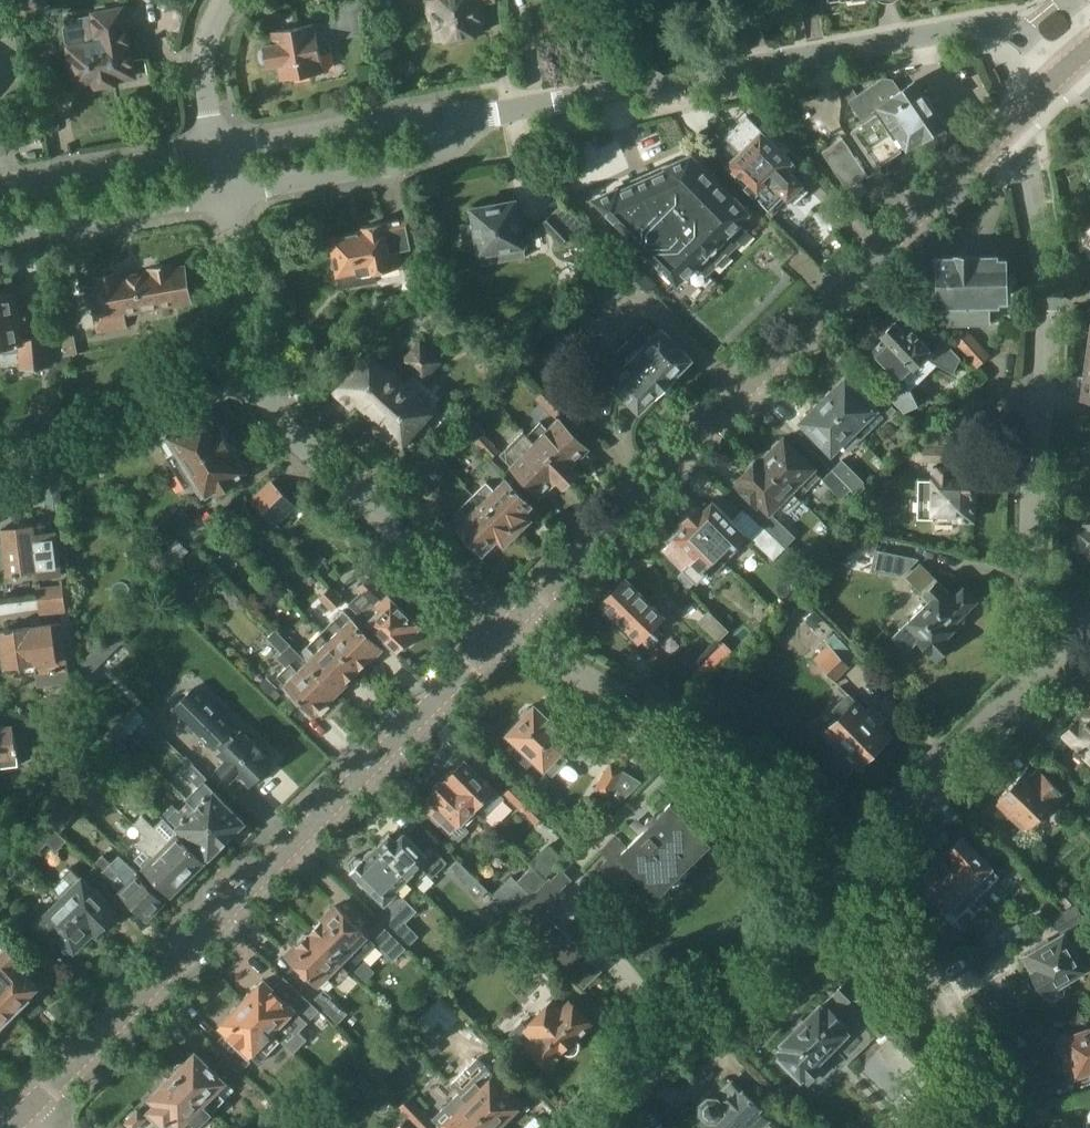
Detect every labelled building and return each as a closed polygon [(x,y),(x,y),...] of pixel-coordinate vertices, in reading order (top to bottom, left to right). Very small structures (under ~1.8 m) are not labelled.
[(42,0),(19,0),(23,26),(35,24),(33,11),(43,10),(42,0)] [(334,4),(341,37),(363,33),(360,14),(366,13),(363,0),(357,0),(334,4)] [(431,19),(435,19),(439,40),(443,39),(447,44),(458,42),(462,36),(483,32),(478,3),(495,0),(427,0),(431,19)] [(63,29),(73,89),(135,77),(122,9),(64,19),(65,25),(63,29)] [(274,44),(264,45),(268,67),(278,65),(280,80),(289,78),(290,80),(315,76),(314,74),(323,72),(320,53),(332,50),(327,22),(315,25),(314,24),(272,32),(274,44)] [(945,124),(915,78),(895,92),(884,77),(857,95),(849,100),(864,122),(851,131),(877,167),(907,145),(908,147),(923,137),(924,138),(926,137),(931,144),(949,132),(944,125),(945,124)] [(849,82),(840,88),(849,100),(857,95),(849,82)] [(794,162),(787,155),(780,148),(768,136),(747,115),(726,137),(740,151),(726,165),(773,213),(789,198),(795,205),(809,192),(803,185),(804,184),(788,168),(794,162)] [(774,130),(768,136),(780,148),(786,142),(774,130)] [(868,173),(843,137),(822,151),(848,188),(868,173)] [(690,156),(595,199),(645,248),(643,251),(647,255),(649,253),(677,281),(696,262),(707,272),(751,228),(741,218),(746,213),(690,156)] [(516,199),(472,207),(474,222),(461,224),(466,249),(479,246),(480,254),(510,248),(511,253),(526,250),(516,199)] [(562,244),(572,234),(552,213),(542,223),(562,244)] [(363,232),(332,237),(336,254),(333,257),(335,268),(339,270),(340,274),(341,273),(344,288),(377,281),(375,272),(403,267),(400,249),(416,246),(412,215),(384,220),(384,222),(362,226),(363,232)] [(1085,231),(1087,233),(1079,241),(1089,253),(1089,226),(1085,231)] [(1005,297),(1003,260),(995,261),(995,257),(974,258),(974,255),(956,256),(956,258),(931,259),(931,283),(941,283),(942,304),(949,303),(949,325),(990,323),(989,302),(996,302),(996,298),(1005,297)] [(101,309),(105,330),(128,325),(125,312),(192,299),(186,266),(172,269),(171,264),(164,265),(163,264),(158,265),(159,266),(151,267),(152,272),(119,278),(118,271),(95,275),(97,284),(91,285),(95,310),(101,309)] [(27,324),(23,308),(17,309),(14,291),(0,293),(0,344),(2,344),(4,353),(22,350),(23,364),(54,362),(54,358),(52,330),(51,320),(33,323),(27,324)] [(907,382),(884,392),(903,412),(919,404),(910,387),(914,385),(915,385),(925,374),(933,361),(954,371),(961,357),(942,338),(933,355),(925,351),(930,346),(918,334),(918,333),(913,328),(908,332),(896,320),(882,333),(885,337),(871,350),(874,353),(869,358),(878,367),(884,362),(900,378),(903,375),(907,382)] [(647,321),(637,331),(616,352),(626,362),(609,380),(640,411),(692,358),(661,327),(658,331),(647,321)] [(64,327),(52,330),(54,358),(71,355),(78,353),(75,335),(64,327)] [(956,341),(977,365),(989,355),(967,332),(956,341)] [(408,361),(415,368),(430,352),(422,345),(408,361)] [(440,361),(431,353),(430,352),(415,368),(425,377),(440,361)] [(71,355),(54,358),(54,362),(54,363),(55,371),(73,368),(71,355)] [(356,403),(370,416),(405,379),(392,367),(387,372),(370,357),(339,391),(354,405),(356,403)] [(823,399),(862,438),(875,426),(868,419),(878,409),(846,376),(823,399)] [(405,379),(370,416),(385,429),(382,432),(397,446),(430,411),(413,396),(418,391),(405,379)] [(548,386),(536,398),(555,417),(567,405),(548,386)] [(984,399),(966,394),(961,432),(978,435),(984,399)] [(862,438),(823,399),(800,421),(832,454),(842,444),(849,451),(862,438)] [(895,410),(885,399),(879,405),(889,416),(895,410)] [(167,457),(177,473),(205,454),(228,439),(226,436),(227,433),(223,425),(219,424),(218,423),(215,425),(207,413),(198,418),(195,413),(175,425),(172,422),(153,434),(159,444),(172,436),(179,449),(167,457)] [(571,465),(588,448),(558,418),(547,428),(541,421),(527,434),(527,435),(571,478),(576,473),(573,467),(571,465)] [(499,454),(541,495),(557,478),(559,481),(566,483),(571,478),(527,435),(527,434),(523,430),(499,454)] [(476,442),(491,458),(500,451),(485,434),(476,442)] [(762,459),(793,489),(800,495),(823,475),(784,436),(762,459)] [(229,441),(228,439),(205,454),(177,473),(175,474),(185,489),(199,480),(207,494),(214,490),(218,496),(238,483),(235,478),(244,472),(237,460),(240,458),(237,453),(237,448),(233,442),(229,441)] [(915,442),(915,461),(956,463),(956,449),(955,448),(946,446),(946,444),(927,443),(915,442)] [(444,462),(428,446),(408,467),(423,481),(444,462)] [(793,489),(762,459),(760,457),(737,479),(739,482),(735,486),(756,506),(760,502),(770,512),(778,504),(786,511),(800,497),(793,489)] [(506,472),(491,458),(484,466),(493,476),(503,475),(506,472)] [(843,458),(832,469),(858,494),(868,484),(843,458)] [(919,492),(918,518),(934,519),(934,514),(955,514),(955,519),(974,519),(975,479),(954,478),(954,465),(934,465),(934,492),(919,492)] [(858,494),(832,469),(822,479),(848,505),(858,494)] [(487,482),(475,494),(497,517),(502,513),(519,530),(532,518),(526,511),(532,505),(506,479),(494,490),(487,482)] [(294,504),(272,481),(253,500),(275,523),(294,504)] [(497,517),(475,494),(450,518),(484,552),(498,538),(504,545),(519,530),(502,513),(497,517)] [(685,521),(727,562),(743,547),(737,541),(746,533),(713,500),(701,511),(697,507),(685,521)] [(773,513),(763,523),(786,547),(796,536),(773,513)] [(711,577),(727,562),(685,521),(670,537),(672,540),(664,548),(698,579),(706,571),(711,577)] [(1085,523),(1087,534),(1080,535),(1083,549),(1089,548),(1089,550),(1089,522),(1085,523)] [(763,523),(762,524),(750,537),(774,560),(786,547),(763,523)] [(8,575),(38,571),(39,578),(63,574),(58,529),(36,532),(35,524),(2,527),(8,575)] [(880,534),(859,530),(856,546),(877,550),(880,534)] [(221,534),(215,540),(222,547),(226,548),(231,544),(221,534)] [(172,567),(190,550),(178,538),(160,556),(172,567)] [(900,554),(896,574),(902,575),(912,566),(913,557),(900,554)] [(954,595),(921,562),(907,576),(931,600),(894,635),(907,650),(917,640),(937,661),(955,643),(947,636),(955,628),(952,625),(978,599),(964,585),(954,595)] [(363,591),(350,604),(397,651),(400,648),(401,649),(406,649),(411,644),(411,639),(410,638),(422,627),(404,609),(409,605),(404,600),(400,605),(372,576),(360,588),(363,591)] [(637,636),(637,637),(649,648),(664,634),(653,623),(663,614),(627,577),(613,592),(610,589),(603,596),(606,599),(603,602),(611,611),(608,614),(633,640),(637,636)] [(38,598),(65,595),(64,584),(64,581),(36,584),(38,598)] [(319,598),(333,611),(345,599),(331,586),(319,598)] [(65,595),(38,598),(40,613),(67,610),(67,609),(65,595)] [(728,630),(710,613),(701,622),(718,640),(728,630)] [(335,643),(360,668),(381,646),(351,616),(342,626),(335,618),(322,630),(335,643)] [(63,621),(32,626),(0,630),(5,668),(20,666),(21,675),(36,673),(37,675),(69,670),(63,621)] [(315,713),(337,690),(300,652),(276,628),(267,638),(290,661),(277,675),(315,713)] [(337,690),(360,668),(335,643),(322,630),(300,652),(337,690)] [(735,650),(724,640),(691,674),(703,685),(735,650)] [(850,666),(830,646),(817,658),(837,679),(850,666)] [(96,649),(77,668),(86,677),(105,658),(96,649)] [(867,658),(861,665),(868,672),(875,666),(867,658)] [(277,688),(267,677),(260,684),(271,695),(276,689),(277,688)] [(193,687),(173,707),(226,759),(219,766),(232,779),(238,772),(250,783),(255,778),(260,783),(273,770),(268,765),(273,760),(243,730),(240,733),(193,687)] [(867,709),(849,692),(832,709),(840,718),(825,733),(843,750),(833,759),(848,775),(890,733),(881,724),(886,719),(872,705),(867,709)] [(508,733),(518,743),(510,750),(528,767),(535,759),(553,775),(569,758),(561,751),(572,739),(535,704),(508,733)] [(124,739),(147,717),(135,706),(113,728),(124,739)] [(1064,734),(1079,748),(1075,753),(1081,759),(1083,761),(1088,756),(1089,759),(1089,713),(1087,711),(1076,722),(1073,721),(1067,728),(1067,731),(1064,734)] [(19,765),(14,725),(0,726),(0,768),(19,765)] [(95,744),(112,761),(128,744),(112,729),(109,731),(95,744)] [(100,774),(112,761),(95,744),(79,761),(92,774),(89,777),(100,788),(105,784),(100,774)] [(465,758),(444,778),(478,811),(478,812),(484,817),(504,797),(465,758)] [(209,777),(197,766),(194,763),(185,772),(199,786),(204,780),(205,781),(209,777)] [(611,763),(596,789),(606,795),(599,806),(610,813),(641,781),(624,770),(623,771),(611,763)] [(1001,799),(997,803),(1024,830),(1028,825),(1030,827),(1050,806),(1053,808),(1066,794),(1039,768),(1029,779),(1023,773),(999,797),(1001,799)] [(103,791),(100,788),(89,777),(77,789),(87,798),(91,802),(103,791)] [(478,812),(478,811),(444,778),(423,799),(433,809),(427,815),(457,843),(469,830),(465,826),(478,812)] [(189,801),(227,839),(245,820),(205,781),(204,780),(199,786),(196,788),(199,791),(189,801)] [(514,783),(505,792),(536,824),(546,815),(514,783)] [(1089,813),(1089,804),(1083,797),(1074,807),(1085,819),(1089,813)] [(167,814),(210,856),(227,839),(189,801),(180,810),(175,806),(167,814)] [(634,884),(635,883),(644,874),(660,889),(708,840),(670,802),(649,824),(642,817),(635,824),(642,831),(626,847),(615,835),(599,850),(607,858),(601,865),(623,887),(629,880),(634,884)] [(142,830),(189,878),(206,861),(164,817),(155,827),(143,814),(135,823),(142,830)] [(53,815),(48,820),(59,832),(65,826),(53,815)] [(58,850),(67,839),(47,822),(31,840),(42,849),(48,842),(58,850)] [(142,830),(135,823),(134,823),(146,835),(137,844),(146,851),(137,860),(171,896),(189,878),(142,830)] [(390,832),(378,844),(415,882),(427,871),(432,876),(447,862),(435,850),(429,856),(404,831),(397,839),(390,832)] [(965,833),(940,858),(972,890),(978,896),(982,892),(996,904),(1024,876),(1009,862),(1003,869),(997,863),(996,864),(965,833)] [(418,885),(415,882),(378,844),(377,843),(373,847),(372,847),(366,853),(366,855),(352,870),(391,909),(379,921),(406,948),(418,935),(405,922),(417,910),(404,898),(418,885)] [(103,854),(94,863),(120,890),(148,918),(166,900),(132,866),(123,858),(115,866),(103,854)] [(918,879),(933,894),(933,900),(943,909),(940,912),(959,932),(978,914),(969,905),(978,896),(972,890),(940,858),(918,879)] [(488,890),(457,859),(448,869),(479,899),(488,890)] [(63,897),(94,930),(96,932),(117,912),(72,866),(63,875),(65,877),(54,889),(63,897)] [(562,867),(552,876),(563,888),(572,879),(562,867)] [(492,894),(512,913),(531,893),(512,874),(492,894)] [(1062,892),(1054,899),(1064,911),(1072,904),(1062,892)] [(75,949),(94,930),(63,897),(38,922),(55,938),(60,934),(75,949)] [(1077,904),(1052,918),(1060,931),(1084,917),(1077,904)] [(336,905),(310,931),(349,970),(372,946),(390,964),(406,948),(379,921),(367,934),(336,905)] [(349,970),(310,931),(288,954),(319,984),(328,976),(336,983),(349,970)] [(1064,934),(1026,957),(1035,972),(1032,973),(1034,978),(1034,981),(1037,987),(1041,988),(1043,993),(1046,991),(1050,998),(1054,999),(1064,993),(1065,989),(1061,982),(1084,968),(1064,934)] [(27,966),(0,939),(0,996),(16,1012),(31,996),(30,995),(39,986),(23,970),(27,966)] [(795,1023),(798,1025),(778,1048),(813,1080),(826,1067),(821,1062),(852,1032),(849,1029),(854,1025),(848,1019),(859,1009),(850,1000),(865,987),(852,973),(808,1016),(805,1013),(795,1023)] [(245,1000),(242,1002),(281,1040),(294,1052),(307,1038),(300,1031),(320,1010),(284,976),(273,988),(264,979),(252,992),(248,993),(246,996),(245,1000)] [(325,988),(314,999),(338,1023),(349,1012),(325,988)] [(539,1057),(548,1065),(591,1022),(570,1002),(563,1009),(554,1000),(554,1001),(545,992),(538,1000),(546,1008),(526,1028),(535,1037),(519,1053),(531,1065),(539,1057)] [(0,996),(0,1028),(16,1012),(0,996)] [(417,1021),(428,1032),(439,1021),(448,1030),(459,1019),(439,999),(417,1021)] [(230,1035),(217,1048),(242,1071),(251,1061),(248,1058),(250,1055),(259,1064),(281,1040),(242,1002),(239,1005),(235,1006),(233,1009),(232,1013),(220,1026),(230,1035)] [(401,1016),(399,1018),(407,1027),(409,1025),(421,1013),(412,1005),(401,1016)] [(1066,1038),(1077,1072),(1089,1068),(1089,1030),(1066,1038)] [(176,1072),(173,1074),(212,1112),(234,1089),(196,1051),(184,1063),(180,1062),(175,1067),(176,1072)] [(495,1127),(496,1127),(523,1101),(515,1093),(519,1088),(507,1077),(503,1081),(489,1067),(462,1095),(495,1127)] [(149,1110),(154,1114),(153,1117),(158,1122),(161,1122),(166,1126),(169,1123),(175,1127),(196,1127),(212,1112),(173,1074),(171,1076),(167,1077),(163,1081),(162,1085),(150,1097),(156,1103),(149,1110)] [(731,1082),(695,1117),(706,1127),(705,1127),(758,1127),(767,1119),(757,1109),(760,1106),(744,1089),(740,1092),(731,1082)] [(462,1095),(448,1107),(454,1114),(441,1127),(442,1127),(495,1127),(462,1095)] [(434,1122),(410,1097),(400,1107),(421,1127),(428,1127),(434,1122)] [(126,1122),(132,1127),(136,1127),(147,1116),(139,1109),(126,1122)] [(406,1119),(396,1127),(415,1127),(406,1119)]
